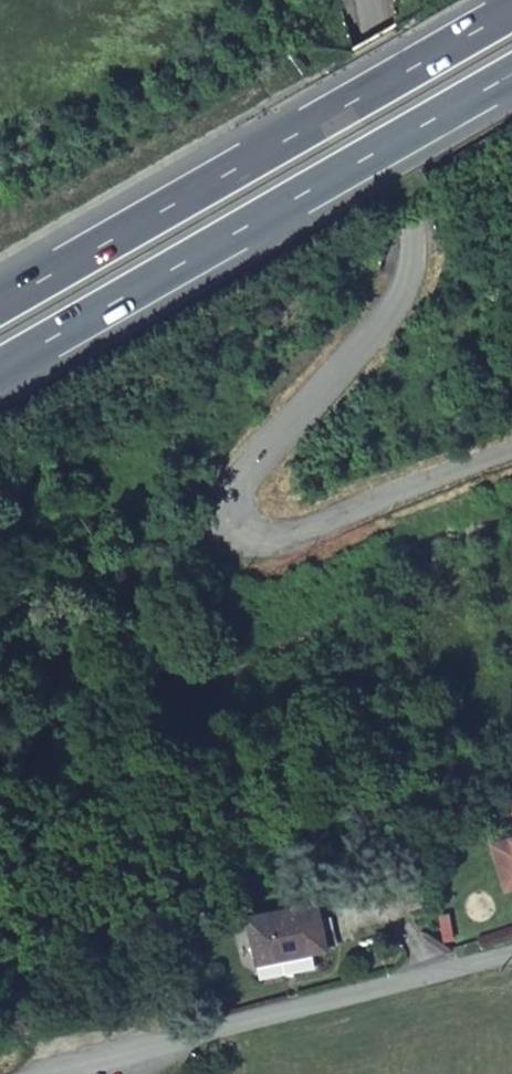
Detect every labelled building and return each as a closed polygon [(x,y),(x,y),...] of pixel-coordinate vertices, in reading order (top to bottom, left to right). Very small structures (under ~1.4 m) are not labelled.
[(500,832),(511,877),(511,829),(500,832)] [(318,894),(249,910),(260,953),(293,945),(295,952),(331,942),(318,894)]
